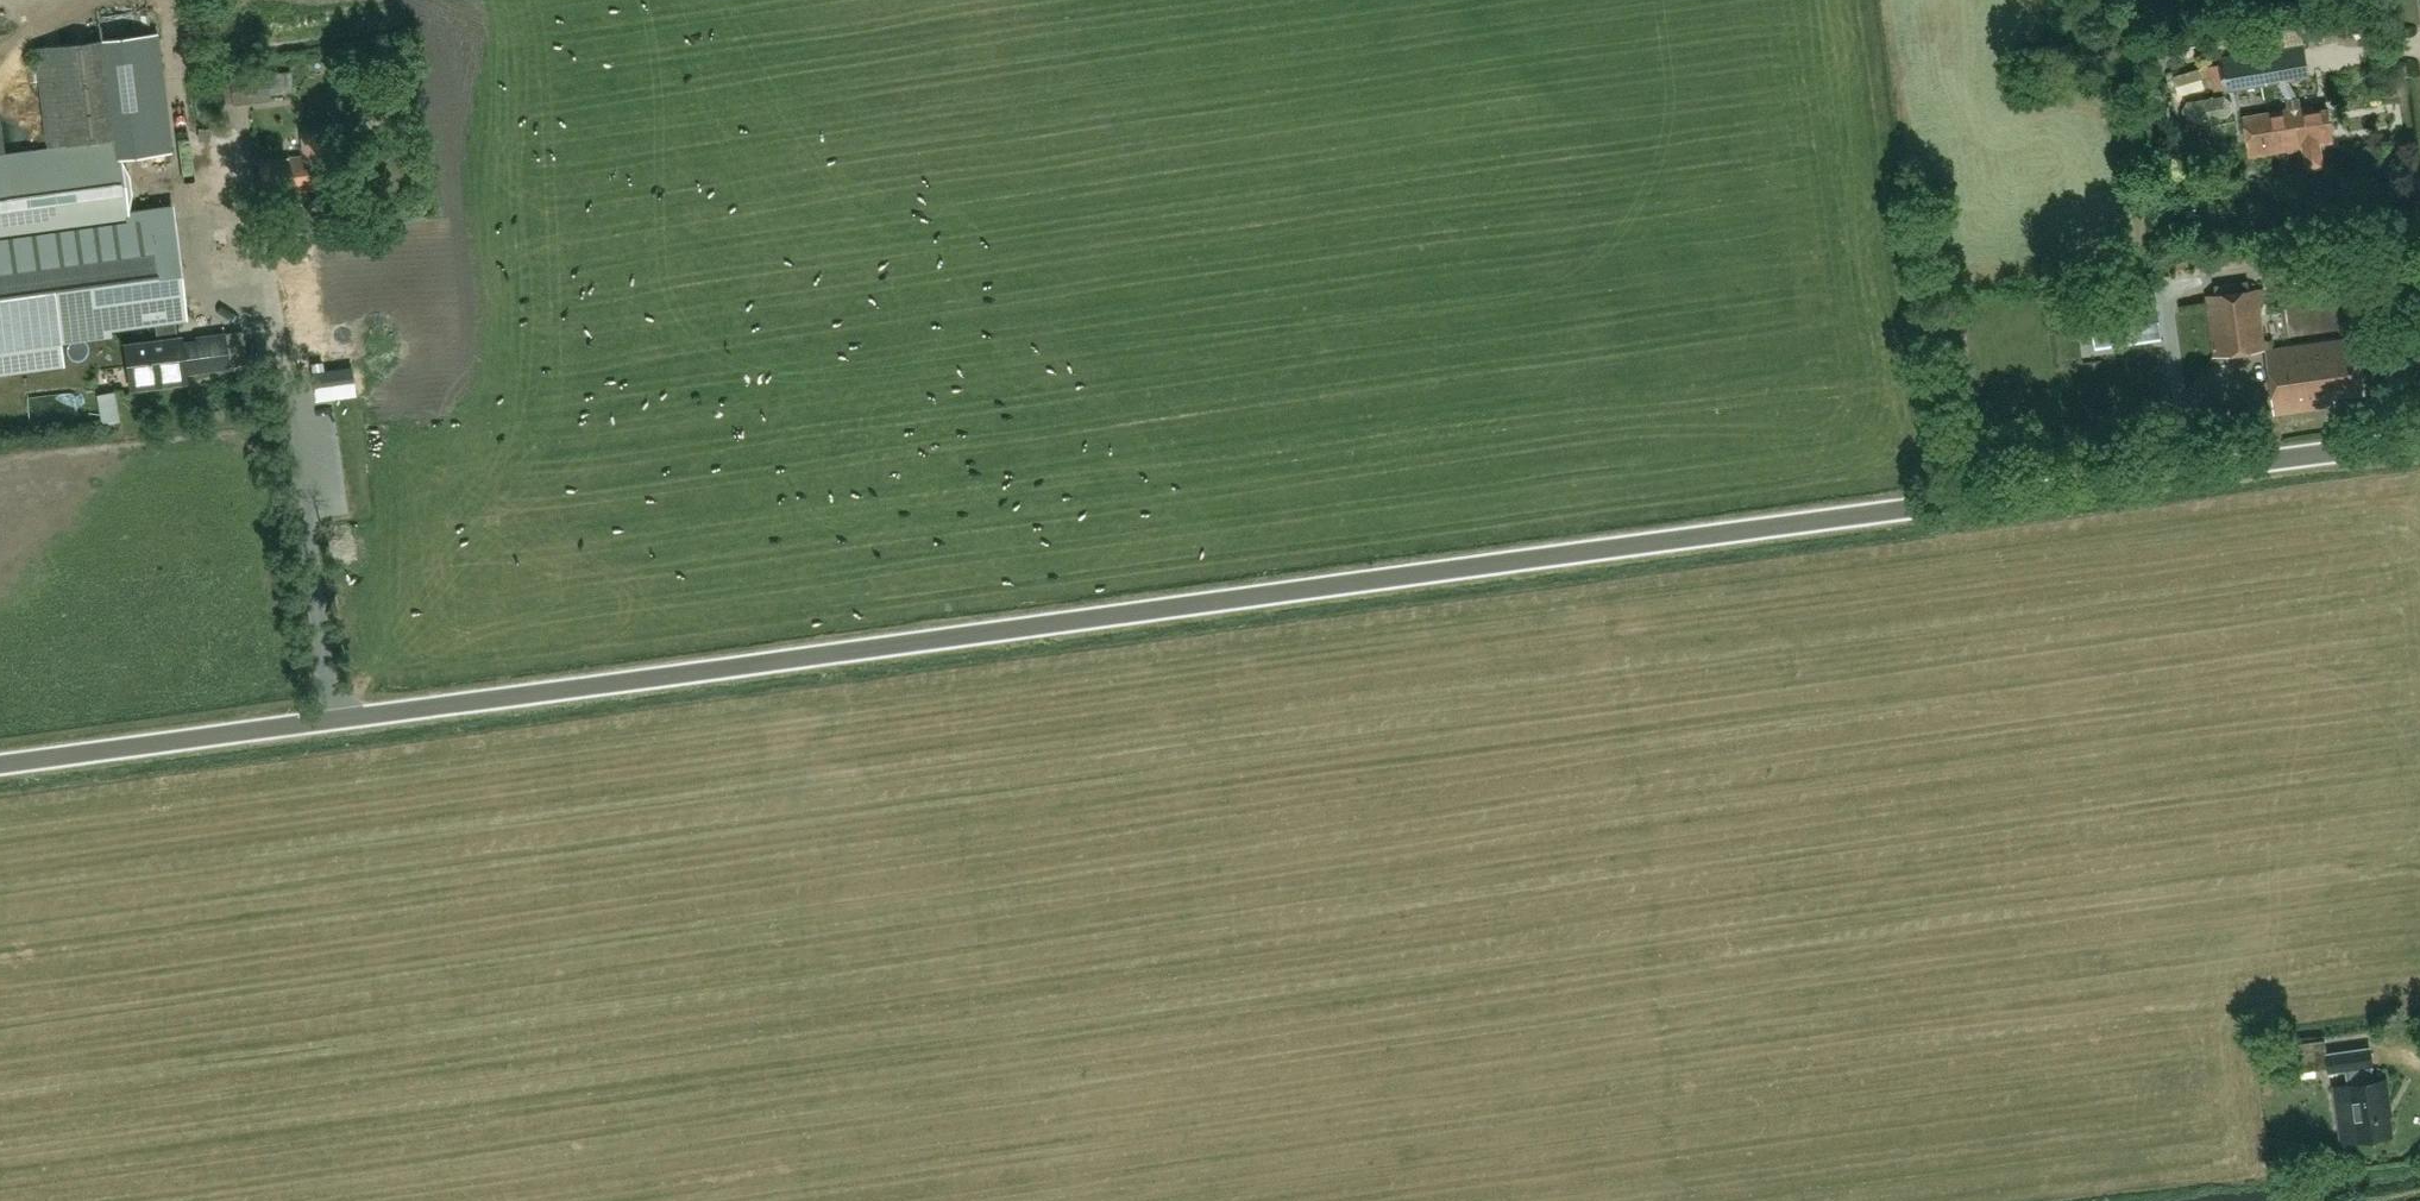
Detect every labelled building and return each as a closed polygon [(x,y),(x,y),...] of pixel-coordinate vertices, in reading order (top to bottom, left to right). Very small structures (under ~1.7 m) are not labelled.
[(36,47),(49,148),(118,138),(120,157),(171,151),(156,33),(36,47)] [(2224,90),(2231,89),(2308,76),(2303,48),(2220,62),(2224,90)] [(267,71),(229,74),(232,104),(270,100),(267,71)] [(2177,91),(2178,109),(2216,108),(2215,89),(2177,91)] [(2314,105),(2300,107),(2299,98),(2287,100),(2289,109),(2243,116),(2249,156),(2291,149),(2291,151),(2303,150),(2306,170),(2323,167),(2319,142),(2332,140),(2327,107),(2314,109),(2314,105)] [(2239,121),(2237,108),(2200,113),(2202,127),(2239,121)] [(262,193),(314,187),(313,180),(339,177),(333,127),(300,131),(303,155),(258,160),(262,193)] [(130,188),(129,179),(126,170),(120,157),(118,138),(49,148),(0,154),(0,369),(63,360),(61,340),(111,333),(110,324),(155,318),(158,339),(125,344),(131,389),(187,382),(186,371),(229,365),(225,335),(182,340),(181,336),(177,337),(175,316),(185,314),(171,207),(127,212),(129,198),(130,188)] [(323,201),(309,202),(311,217),(324,215),(323,201)] [(2307,283),(2319,282),(2316,264),(2304,266),(2307,283)] [(2213,356),(2267,349),(2275,414),(2335,406),(2334,398),(2362,394),(2355,337),(2273,348),(2272,340),(2263,341),(2256,288),(2205,294),(2213,356)] [(2159,309),(2078,318),(2082,356),(2163,347),(2159,309)] [(355,382),(353,369),(313,374),(315,387),(355,382)] [(2226,438),(2249,434),(2246,417),(2223,421),(2226,438)] [(2344,1106),(2351,1105),(2356,1139),(2392,1134),(2388,1103),(2390,1103),(2387,1080),(2374,1081),(2370,1047),(2326,1053),(2329,1071),(2347,1069),(2349,1084),(2341,1085),(2337,1090),(2339,1102),(2344,1106)]
